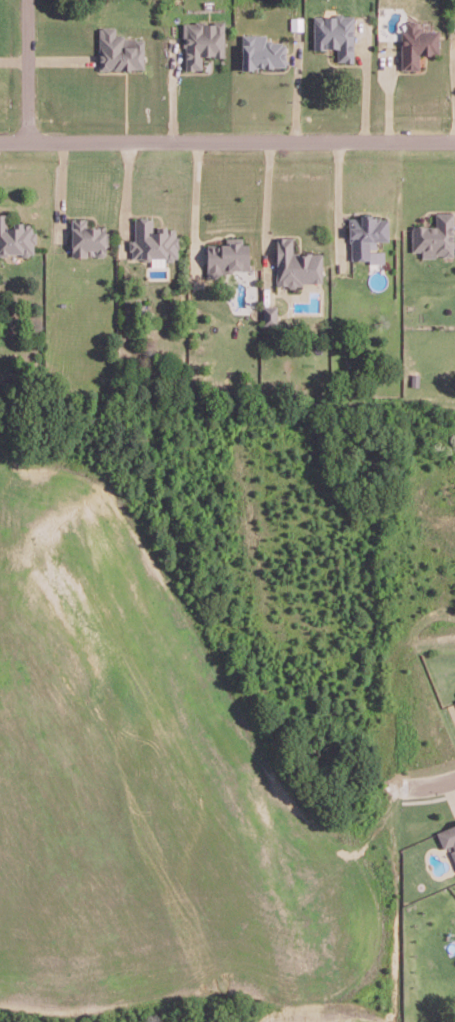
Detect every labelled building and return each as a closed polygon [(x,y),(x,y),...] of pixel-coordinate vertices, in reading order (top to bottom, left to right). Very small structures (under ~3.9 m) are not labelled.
[(354,62),(354,15),(313,14),(313,48),(338,48),(338,62),(354,62)] [(224,21),(184,22),(184,69),(202,69),(202,56),(224,56),(224,21)] [(420,69),(420,55),(439,55),(439,30),(417,29),(417,21),(403,21),(402,69),(420,69)] [(98,26),(99,70),(144,69),(144,36),(115,37),(115,26),(98,26)] [(266,34),(242,33),(241,67),(285,68),(286,41),(266,40),(266,34)] [(453,256),(454,212),(436,212),(435,225),(412,225),(412,251),(422,251),(422,256),(453,256)] [(34,253),(34,224),(19,224),(19,227),(7,227),(7,213),(0,213),(0,253),(34,253)] [(350,260),(369,259),(369,263),(384,263),(384,250),(376,251),(376,241),(389,240),(389,216),(350,217),(350,260)] [(129,258),(151,258),(151,265),(165,265),(165,259),(178,259),(178,235),(175,235),(175,227),(162,227),(162,231),(152,231),(152,217),(135,217),(134,240),(129,240),(129,258)] [(107,227),(87,226),(87,219),(72,218),(71,255),(106,256),(107,227)] [(206,244),(207,278),(222,277),(222,271),(248,270),(247,237),(226,237),(226,244),(206,244)] [(322,284),(322,253),(293,253),(293,237),(277,237),(277,284),(322,284)] [(276,322),(277,306),(264,305),(263,322),(276,322)] [(443,850),(449,848),(454,864),(454,823),(436,831),(443,850)]
